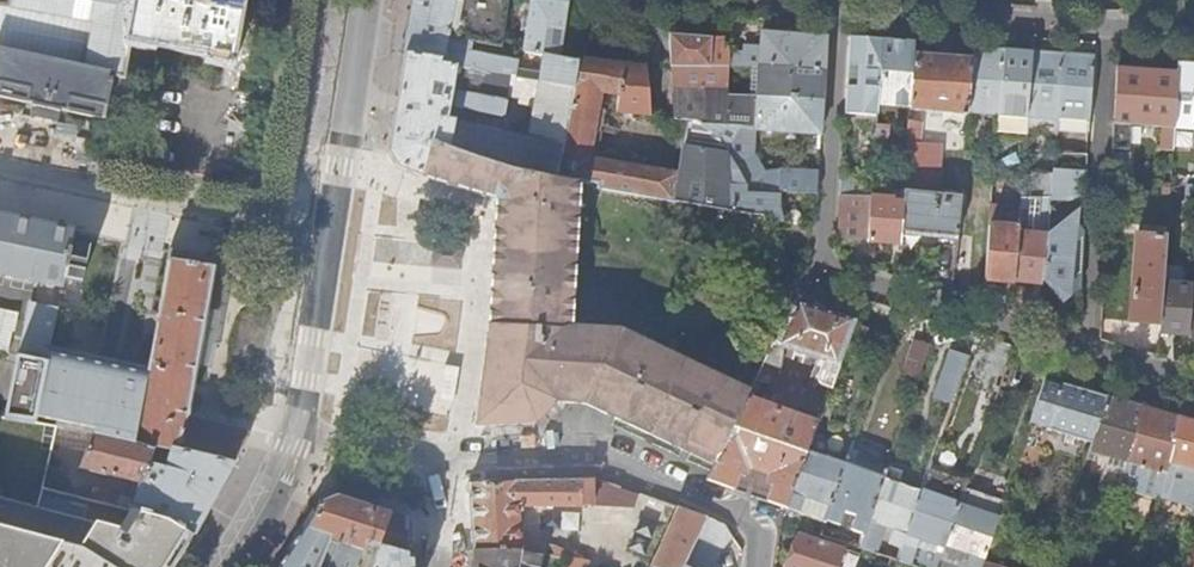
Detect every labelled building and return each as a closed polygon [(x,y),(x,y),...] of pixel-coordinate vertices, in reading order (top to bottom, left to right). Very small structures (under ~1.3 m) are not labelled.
[(2,3),(0,21),(0,95),(58,108),(105,117),(108,105),(114,75),(127,78),(134,39),(140,0),(3,0),(2,3)] [(134,39),(230,55),(239,3),(240,0),(140,0),(134,39)] [(411,25),(448,33),(447,36),(471,41),(503,47),(510,0),(415,0),(411,25)] [(545,0),(534,0),(527,52),(545,56),(560,59),(568,2),(545,0)] [(448,33),(411,25),(407,53),(444,59),(443,63),(513,76),(518,77),(520,63),(469,53),(471,41),(447,36),(448,33)] [(826,70),(827,37),(763,31),(762,54),(730,54),(730,67),(760,67),(826,70)] [(671,35),(673,92),(728,94),(730,67),(730,54),(730,52),(724,51),(724,38),(671,35)] [(880,107),(884,41),(851,39),(846,115),(865,116),(879,118),(880,107)] [(916,43),(884,41),(880,107),(891,107),(901,108),(911,109),(915,52),(916,43)] [(1005,50),(976,48),(976,58),(970,114),(1000,116),(1005,50)] [(1034,51),(1005,50),(1000,116),(1029,117),(1034,51)] [(1064,53),(1034,51),(1029,117),(1027,136),(1058,139),(1060,122),(1064,53)] [(976,58),(915,52),(911,109),(911,110),(933,112),(945,113),(970,116),(970,114),(976,58)] [(444,59),(407,53),(398,103),(391,152),(399,170),(422,178),(422,177),(435,142),(487,161),(522,171),(556,178),(576,88),(542,83),(537,110),(531,139),(448,121),(451,105),(503,116),(505,114),(509,95),(513,76),(443,63),(444,59)] [(1095,55),(1064,53),(1060,122),(1091,124),(1095,55)] [(560,59),(545,56),(541,81),(540,83),(542,83),(576,88),(580,61),(560,59)] [(644,64),(580,61),(576,88),(556,178),(585,180),(600,182),(600,190),(730,210),(728,150),(721,136),(703,127),(703,124),(675,120),(675,142),(688,147),(683,173),(592,158),(602,94),(618,95),(617,110),(651,113),(644,64)] [(1178,63),(1178,72),(1174,129),(1193,130),(1193,64),(1178,63)] [(824,101),(826,70),(760,67),(759,95),(824,101)] [(1178,72),(1118,68),(1113,149),(1129,149),(1130,124),(1164,126),(1163,137),(1159,140),(1159,149),(1172,150),(1174,129),(1178,72)] [(114,75),(108,105),(130,110),(137,80),(127,78),(114,75)] [(541,81),(518,77),(513,76),(509,95),(537,110),(542,83),(540,83),(541,81)] [(673,92),(675,120),(703,124),(728,126),(728,94),(673,92)] [(759,95),(757,128),(823,134),(824,101),(759,95)] [(38,104),(35,117),(7,110),(2,131),(56,144),(64,110),(38,104)] [(878,119),(879,118),(865,116),(862,140),(868,141),(868,145),(877,146),(878,119)] [(891,119),(878,119),(877,146),(887,146),(887,142),(891,142),(891,119)] [(721,136),(728,150),(751,190),(779,190),(814,194),(816,173),(781,171),(766,175),(754,154),(757,128),(728,126),(703,124),(703,127),(721,136)] [(910,182),(941,183),(941,141),(911,141),(910,182)] [(435,142),(422,177),(498,198),(492,314),(489,340),(484,382),(478,426),(537,422),(561,401),(592,404),(593,405),(716,463),(749,398),(752,391),(625,328),(576,324),(585,180),(556,178),(522,171),(487,161),(435,142)] [(1088,171),(1089,155),(1056,153),(1054,169),(1088,171)] [(1086,198),(1088,171),(1054,169),(1052,189),(1051,198),(1066,198),(1080,196),(1086,198)] [(875,180),(842,177),(841,198),(873,199),(873,197),(875,180)] [(1043,188),(1042,197),(1051,198),(1052,189),(1043,188)] [(751,190),(764,214),(782,217),(778,204),(779,190),(751,190)] [(873,197),(873,199),(871,241),(900,244),(901,228),(904,201),(891,201),(892,190),(885,190),(884,198),(873,197)] [(904,191),(892,190),(891,201),(904,201),(904,191)] [(963,198),(904,191),(904,201),(901,228),(959,236),(959,234),(963,198)] [(1022,197),(1019,227),(1014,281),(1041,284),(1042,281),(1051,206),(1051,198),(1042,197),(1022,197)] [(873,199),(841,198),(838,239),(871,241),(873,199)] [(1082,272),(1084,230),(1071,216),(1064,221),(1051,206),(1042,281),(1062,304),(1080,287),(1073,279),(1082,272)] [(75,228),(0,212),(0,272),(62,286),(64,276),(69,257),(75,228)] [(1019,227),(990,224),(986,278),(1014,281),(1019,227)] [(959,236),(955,268),(972,269),(975,236),(959,234),(959,236)] [(1131,321),(1160,324),(1164,284),(1166,236),(1138,234),(1131,321)] [(799,250),(777,243),(787,268),(792,270),(799,250)] [(462,248),(436,245),(434,265),(460,268),(462,248)] [(171,448),(235,464),(246,445),(249,439),(251,435),(249,431),(189,415),(201,350),(218,260),(176,250),(150,372),(49,350),(47,359),(34,421),(59,425),(60,425),(93,432),(134,440),(155,450),(156,444),(171,448)] [(83,259),(69,257),(64,276),(79,279),(83,259)] [(1160,324),(1160,331),(1190,333),(1192,298),(1193,285),(1164,284),(1160,324)] [(775,343),(787,348),(825,360),(819,376),(826,386),(832,388),(859,314),(845,310),(844,316),(796,301),(775,343)] [(47,359),(49,350),(58,308),(31,302),(21,353),(20,354),(47,359)] [(875,327),(859,322),(848,350),(864,355),(875,327)] [(903,370),(921,376),(931,345),(914,340),(903,370)] [(443,342),(442,376),(455,377),(457,343),(443,342)] [(775,343),(757,382),(771,388),(783,365),(787,348),(775,343)] [(47,359),(20,354),(21,353),(0,348),(0,415),(34,421),(47,359)] [(934,396),(954,404),(970,356),(952,349),(934,396)] [(1048,429),(1095,443),(1110,397),(1062,383),(1062,385),(1046,380),(1032,423),(1049,428),(1048,429)] [(1103,483),(1122,488),(1125,481),(1129,463),(1144,407),(1110,397),(1095,443),(1092,451),(1112,457),(1110,464),(1109,464),(1103,483)] [(749,398),(716,463),(708,481),(735,490),(746,459),(773,470),(782,468),(769,502),(787,508),(809,450),(819,424),(749,398)] [(1150,487),(1162,491),(1169,460),(1178,417),(1144,407),(1129,463),(1153,468),(1150,487)] [(1169,460),(1193,467),(1193,421),(1193,422),(1178,417),(1169,460)] [(93,432),(60,425),(58,433),(91,438),(93,432)] [(169,518),(195,536),(219,494),(235,464),(171,448),(166,468),(151,465),(155,450),(134,440),(93,432),(91,438),(81,467),(141,484),(135,500),(97,488),(94,498),(169,518)] [(809,450),(787,508),(802,513),(806,497),(830,506),(846,463),(809,450)] [(884,477),(846,463),(830,506),(826,518),(841,523),(845,510),(856,514),(852,527),(865,531),(884,477)] [(1129,463),(1125,481),(1150,487),(1153,468),(1129,463)] [(942,487),(939,495),(961,503),(962,503),(964,496),(968,484),(970,480),(947,473),(942,487)] [(923,490),(884,477),(865,531),(860,544),(877,550),(886,524),(894,527),(890,541),(904,545),(923,490)] [(473,486),(476,552),(530,553),(529,539),(525,536),(520,536),(518,507),(598,505),(619,507),(620,486),(598,481),(473,486)] [(926,482),(923,490),(939,495),(942,487),(926,482)] [(964,496),(1003,508),(1007,496),(968,484),(964,496)] [(179,540),(189,546),(195,536),(169,518),(94,498),(46,485),(41,503),(0,493),(0,566),(162,566),(179,540)] [(923,490),(904,545),(915,549),(920,536),(937,542),(935,548),(934,547),(927,566),(932,566),(940,566),(946,550),(962,503),(961,503),(939,495),(923,490)] [(338,495),(319,502),(309,531),(331,538),(364,550),(367,543),(380,547),(411,556),(409,524),(412,524),(413,520),(392,513),(338,495)] [(964,496),(962,503),(1000,517),(1003,508),(964,496)] [(806,497),(802,513),(825,521),(826,518),(830,506),(806,497)] [(319,502),(279,566),(322,566),(331,538),(309,531),(319,502)] [(962,503),(946,550),(953,553),(955,548),(973,554),(969,566),(983,566),(985,560),(1000,517),(962,503)] [(708,516),(683,505),(655,566),(684,566),(708,516)] [(733,535),(728,526),(708,516),(684,566),(723,566),(717,563),(720,556),(733,535)] [(825,521),(821,532),(836,537),(841,523),(826,518),(825,521)] [(799,533),(789,566),(836,566),(842,546),(799,533)] [(331,538),(322,566),(355,566),(358,559),(360,559),(364,550),(331,538)] [(189,546),(179,540),(162,566),(176,566),(189,546)] [(411,556),(380,547),(374,566),(413,566),(413,556),(411,556)] [(973,554),(955,548),(953,553),(946,550),(940,566),(969,566),(973,554)] [(536,566),(539,566),(542,566),(545,555),(530,553),(476,552),(475,553),(476,566),(536,566)] [(587,562),(573,558),(570,566),(585,566),(587,562)]
